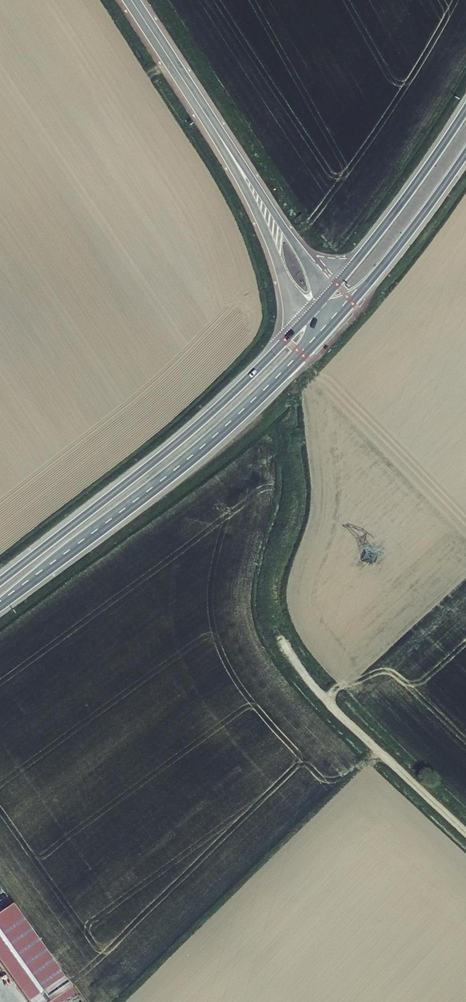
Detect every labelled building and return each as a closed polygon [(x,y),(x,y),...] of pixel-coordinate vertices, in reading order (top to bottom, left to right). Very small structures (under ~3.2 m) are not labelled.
[(16,903),(0,915),(0,955),(32,1001),(51,1001),(73,986),(16,903)]
